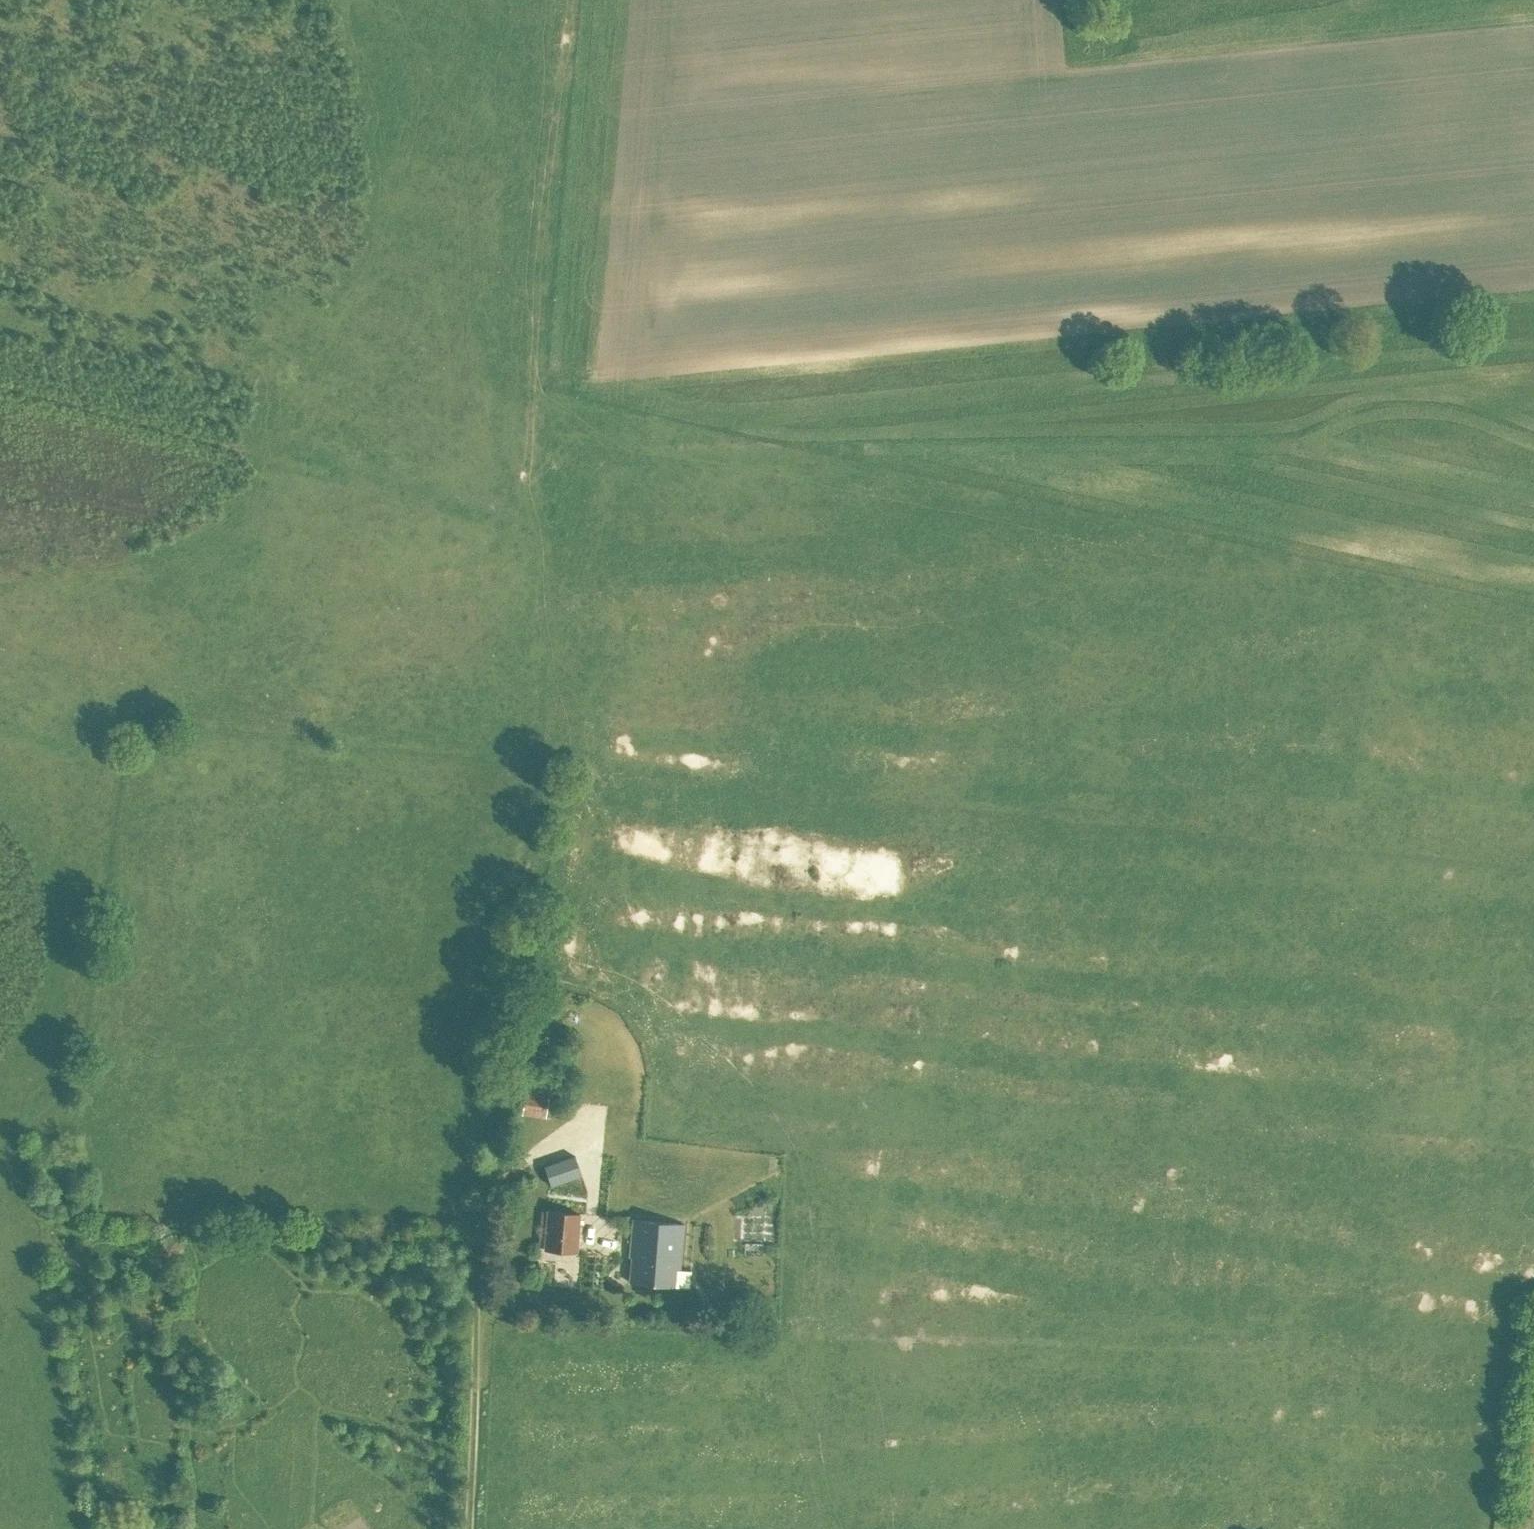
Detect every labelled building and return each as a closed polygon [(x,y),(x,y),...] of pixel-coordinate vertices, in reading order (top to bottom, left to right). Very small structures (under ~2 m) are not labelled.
[(521,1115),(544,1119),(548,1096),(525,1092),(521,1115)] [(584,1157),(552,1163),(556,1184),(588,1178),(584,1157)] [(548,1211),(545,1249),(576,1252),(580,1214),(548,1211)] [(632,1257),(630,1282),(675,1287),(677,1270),(680,1270),(684,1225),(633,1220),(630,1257),(632,1257)]
